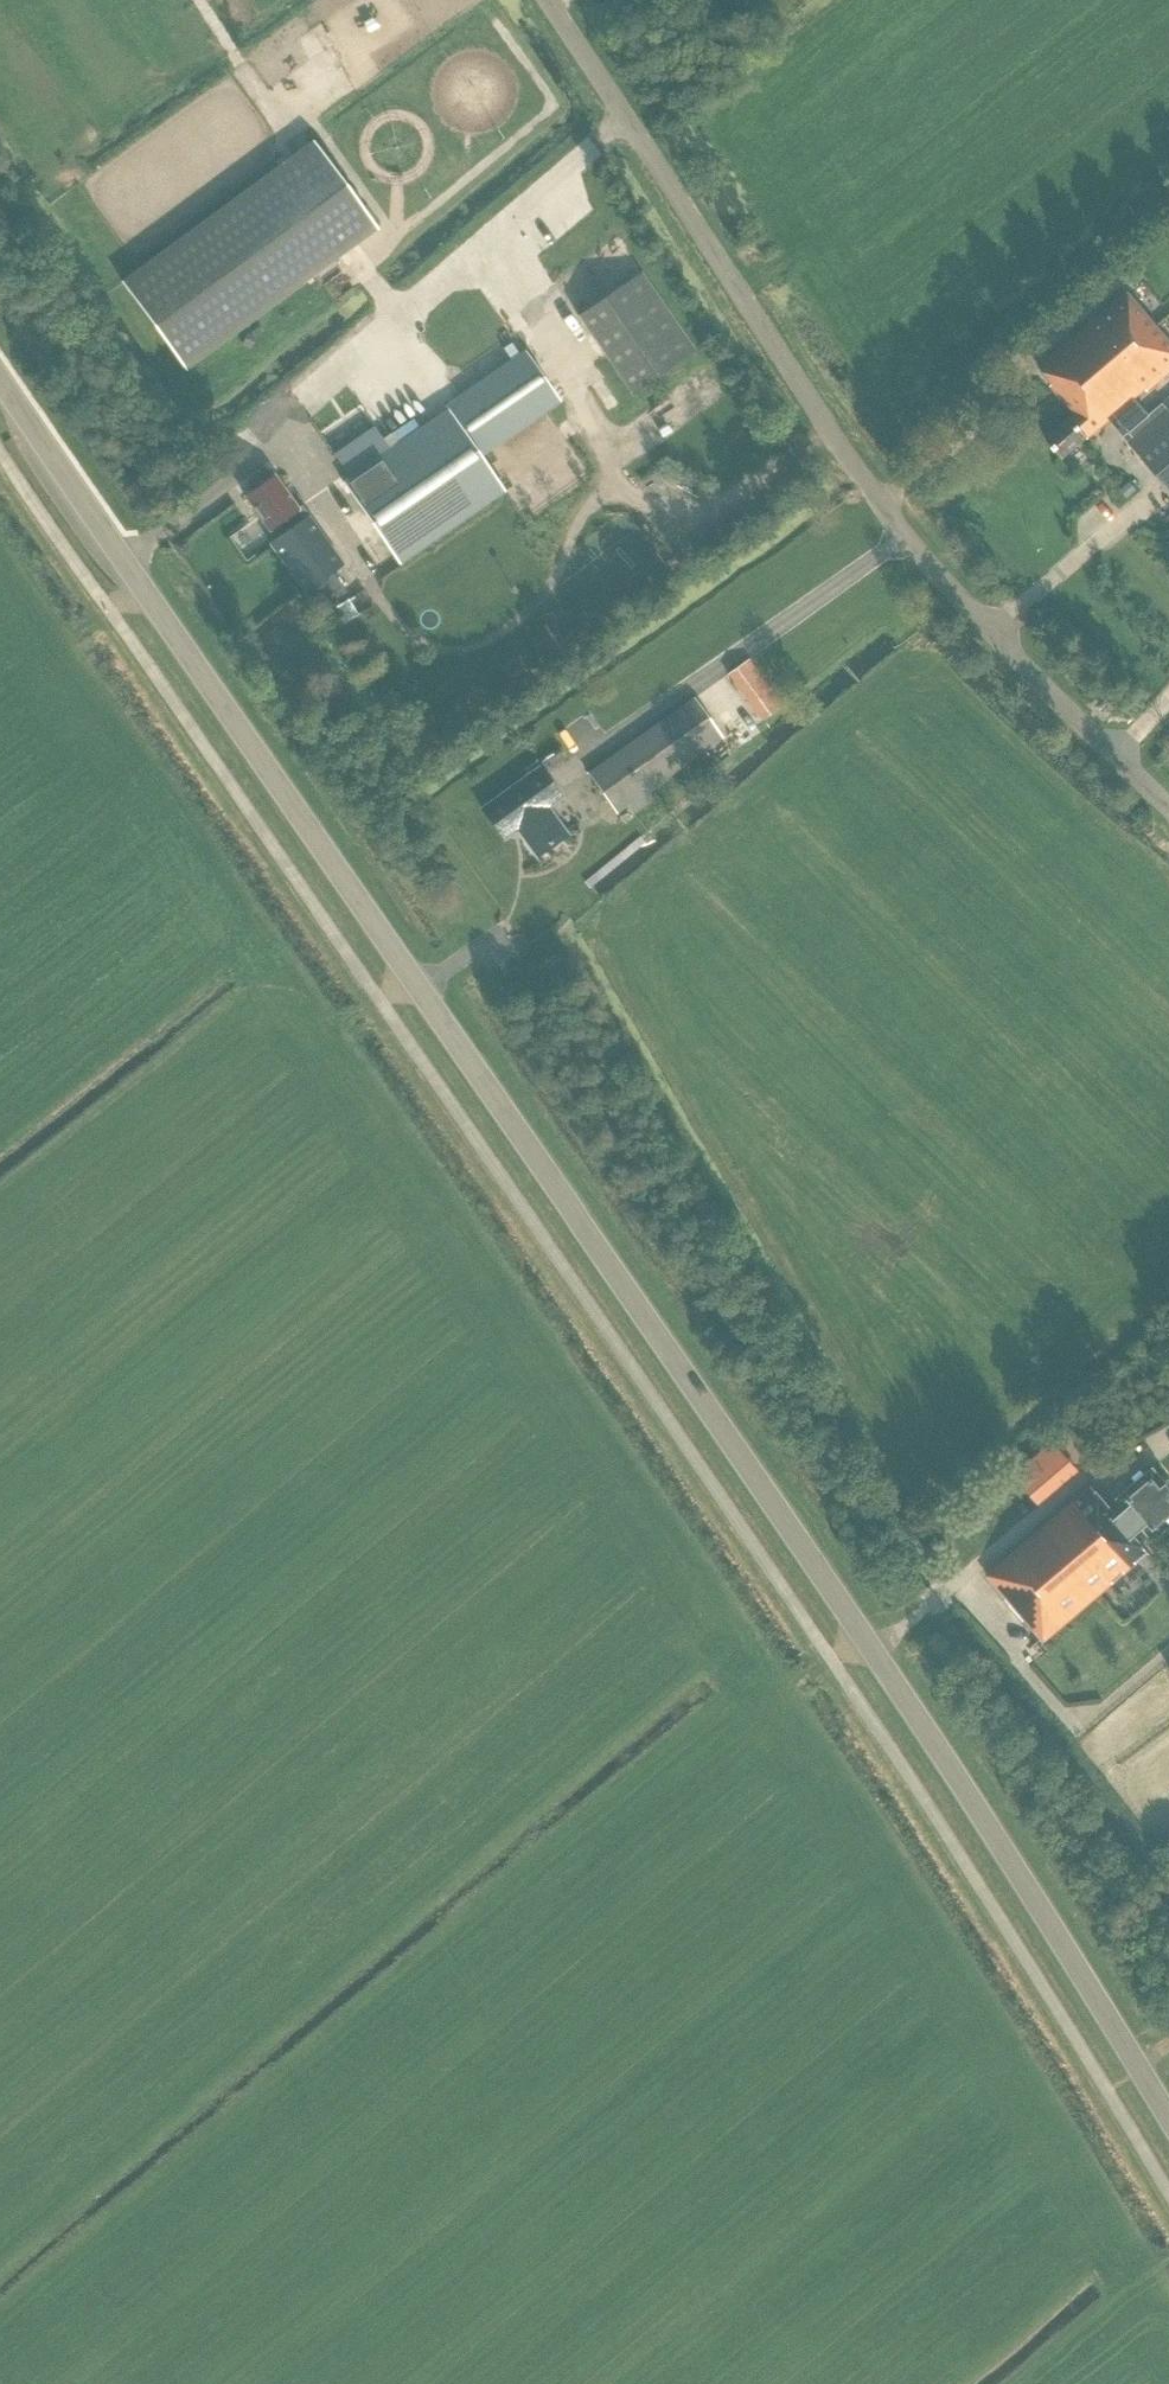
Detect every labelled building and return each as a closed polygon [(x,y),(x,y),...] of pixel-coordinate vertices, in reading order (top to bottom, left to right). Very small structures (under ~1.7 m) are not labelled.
[(314,144),(123,284),(183,366),(375,226),(314,144)] [(696,350),(642,271),(577,315),(614,370),(605,376),(621,398),(630,392),(631,394),(696,350)] [(1149,415),(1137,401),(1168,374),(1168,338),(1144,308),(1153,300),(1139,283),(1039,367),(1053,384),(1051,385),(1075,415),(1046,439),(1065,462),(1113,421),(1168,488),(1168,399),(1149,415)] [(446,405),(448,408),(482,456),(561,400),(557,396),(566,390),(559,380),(551,386),(524,349),(446,405)] [(482,457),(482,456),(448,408),(447,408),(433,387),(420,396),(434,417),(390,449),(375,426),(335,456),(350,478),(343,483),(400,564),(505,490),(482,457)] [(299,509),(274,475),(245,495),(270,530),(273,528),(278,536),(269,542),(304,591),(309,588),(319,602),(342,586),(332,571),(343,564),(308,515),(296,523),(291,515),(299,509)] [(1121,490),(1127,496),(1135,489),(1129,482),(1121,490)] [(616,813),(723,736),(695,697),(588,773),(616,813)] [(727,739),(736,732),(718,708),(709,715),(727,739)] [(503,841),(517,831),(536,857),(568,834),(549,808),(564,798),(546,773),(565,759),(559,751),(540,765),(540,764),(479,807),(503,841)] [(1098,1443),(1077,1419),(1031,1459),(1054,1487),(1077,1467),(1074,1463),(1098,1443)] [(1168,1526),(1168,1487),(1153,1468),(1118,1498),(1127,1508),(1118,1516),(1092,1486),(988,1575),(1025,1619),(1017,1625),(1022,1632),(1030,1625),(1044,1642),(1149,1552),(1135,1536),(1144,1528),(1153,1539),(1168,1526)]
